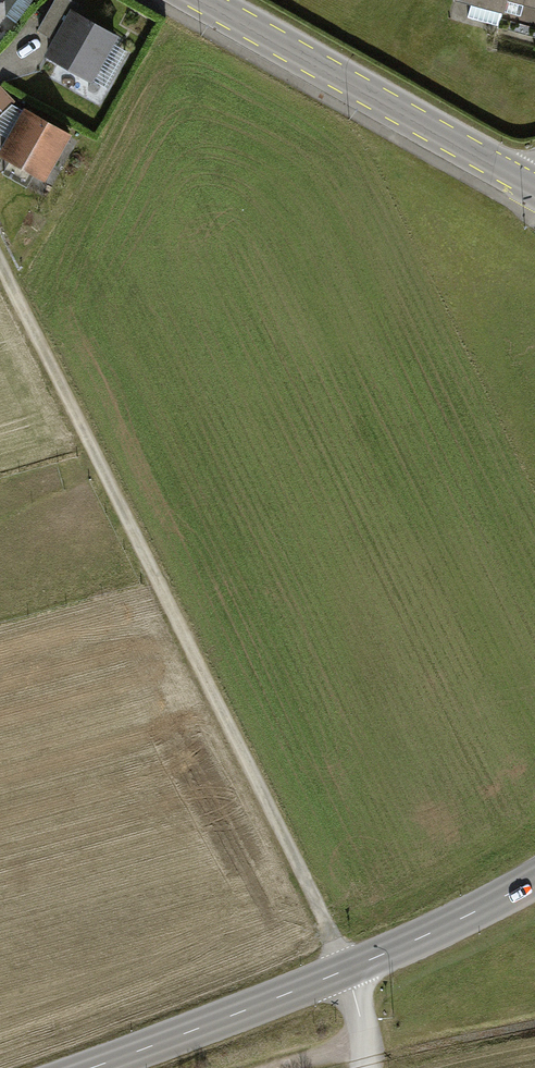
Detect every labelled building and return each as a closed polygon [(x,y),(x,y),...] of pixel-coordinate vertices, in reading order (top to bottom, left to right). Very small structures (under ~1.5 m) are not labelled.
[(454,1),(504,14),(508,1),(534,9),(534,0),(454,0),(454,1)] [(114,40),(72,17),(50,57),(92,80),(114,40)] [(17,98),(4,84),(0,87),(0,113),(17,98)] [(68,137),(28,114),(4,156),(44,179),(68,137)]
